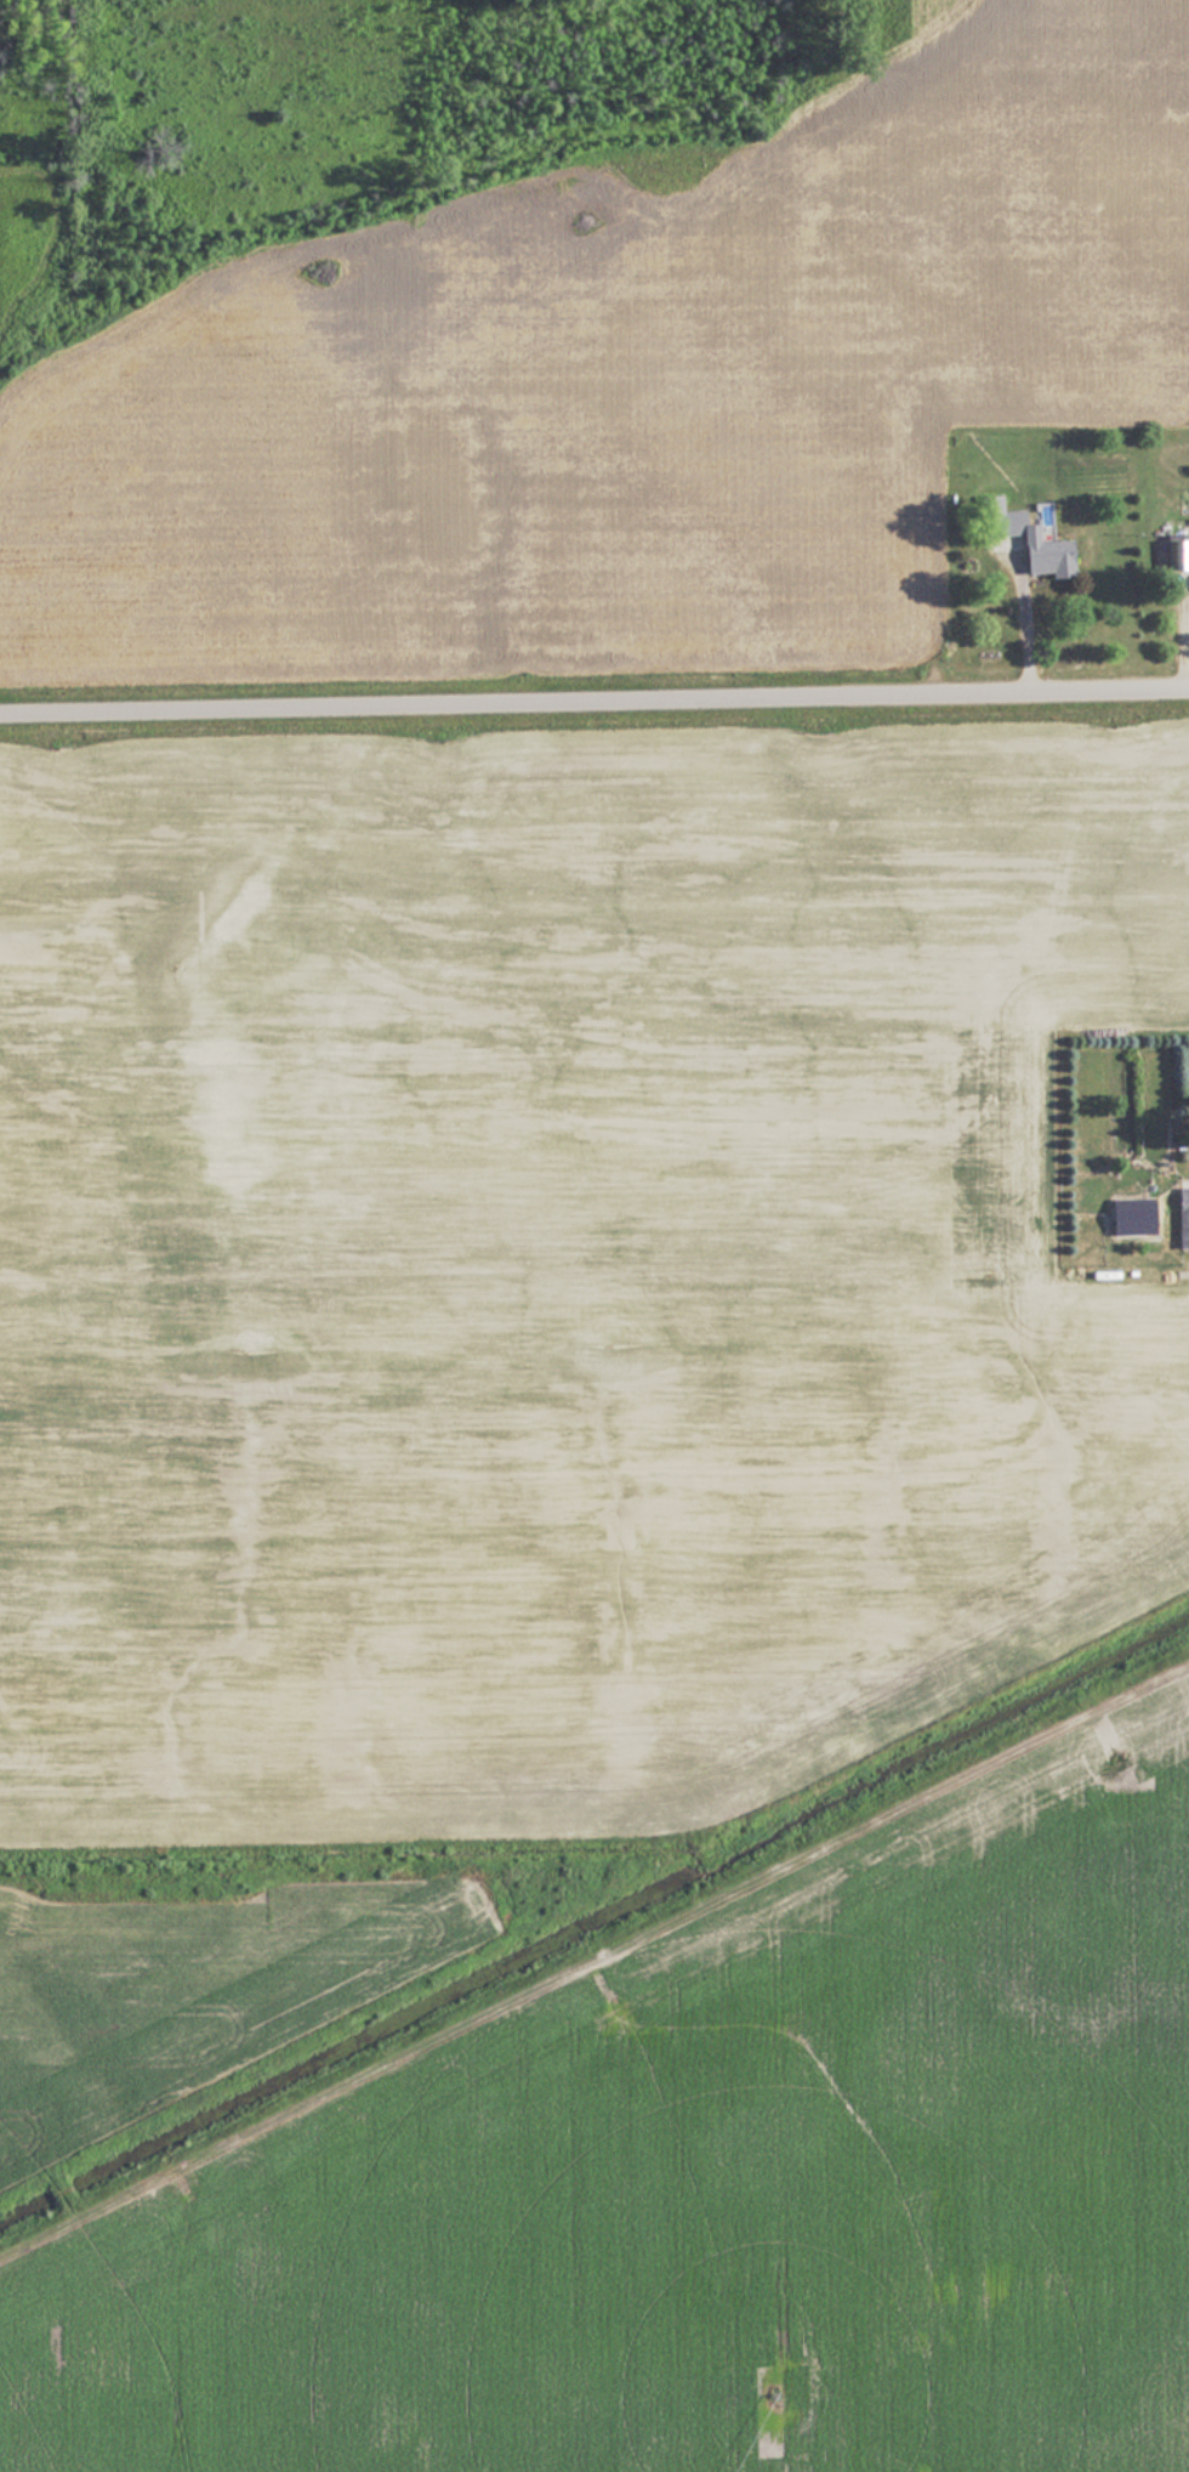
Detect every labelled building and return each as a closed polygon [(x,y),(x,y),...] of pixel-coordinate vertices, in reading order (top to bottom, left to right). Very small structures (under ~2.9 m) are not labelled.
[(978,536),(1019,534),(1022,578),(1047,577),(1047,579),(1071,578),(1069,540),(1034,541),(1033,523),(1023,524),(1022,509),(999,511),(998,494),(975,495),(978,536)] [(1188,1248),(1188,1187),(1173,1187),(1173,1248),(1188,1248)]
